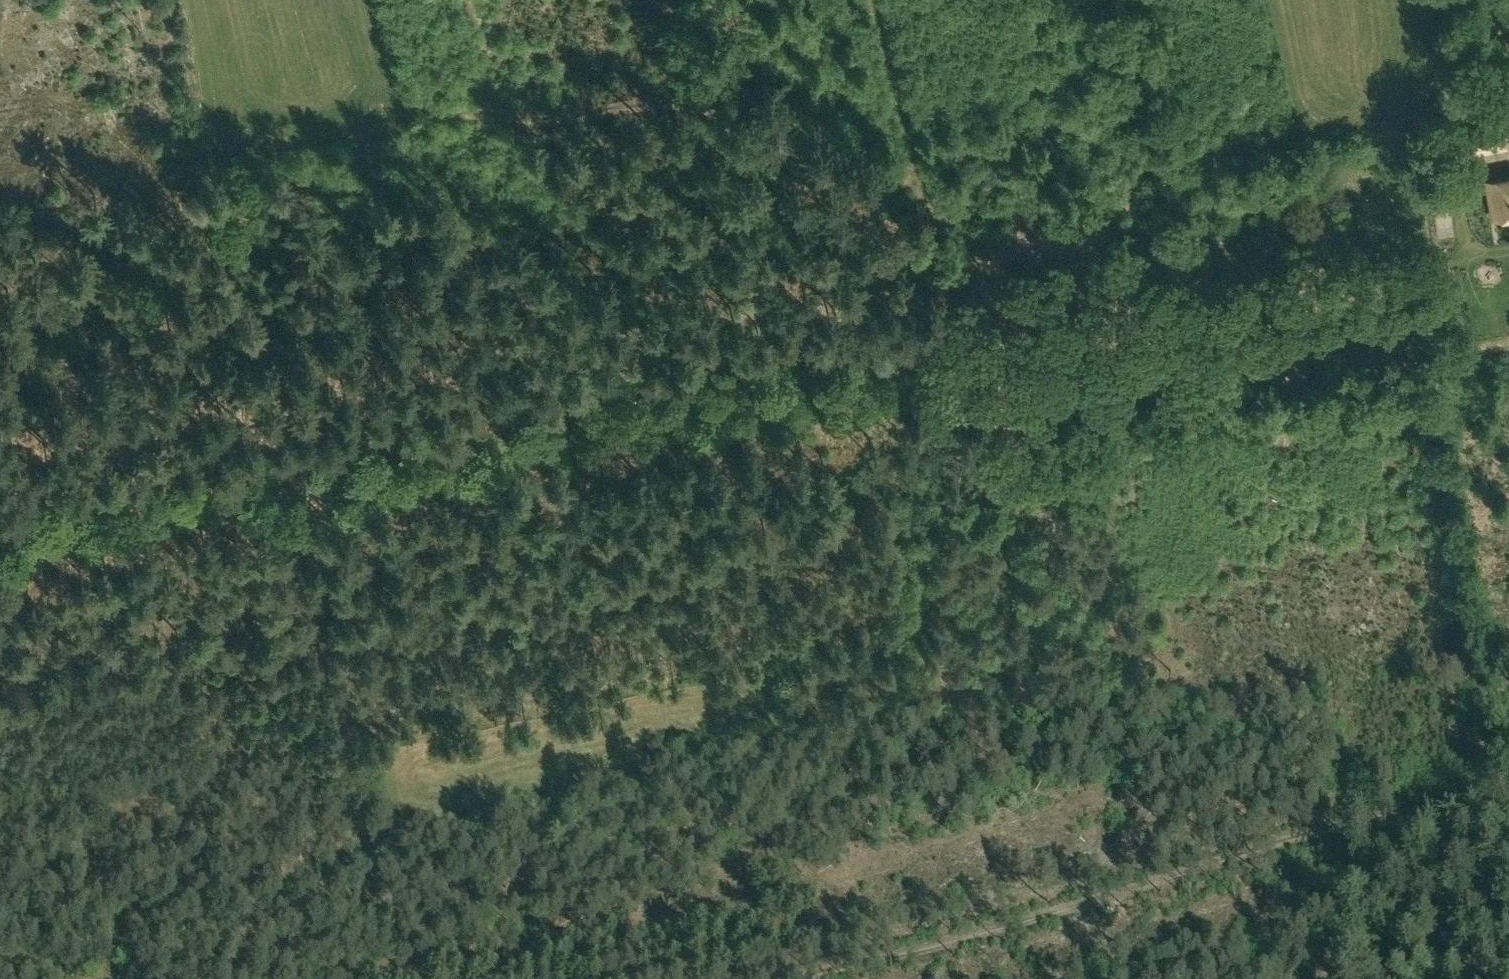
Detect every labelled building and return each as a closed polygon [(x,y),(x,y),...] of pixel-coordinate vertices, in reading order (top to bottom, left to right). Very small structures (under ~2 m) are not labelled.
[(1497,145),(1493,117),(1456,122),(1460,149),(1497,145)] [(1487,182),(1494,219),(1508,216),(1508,178),(1487,182)]
